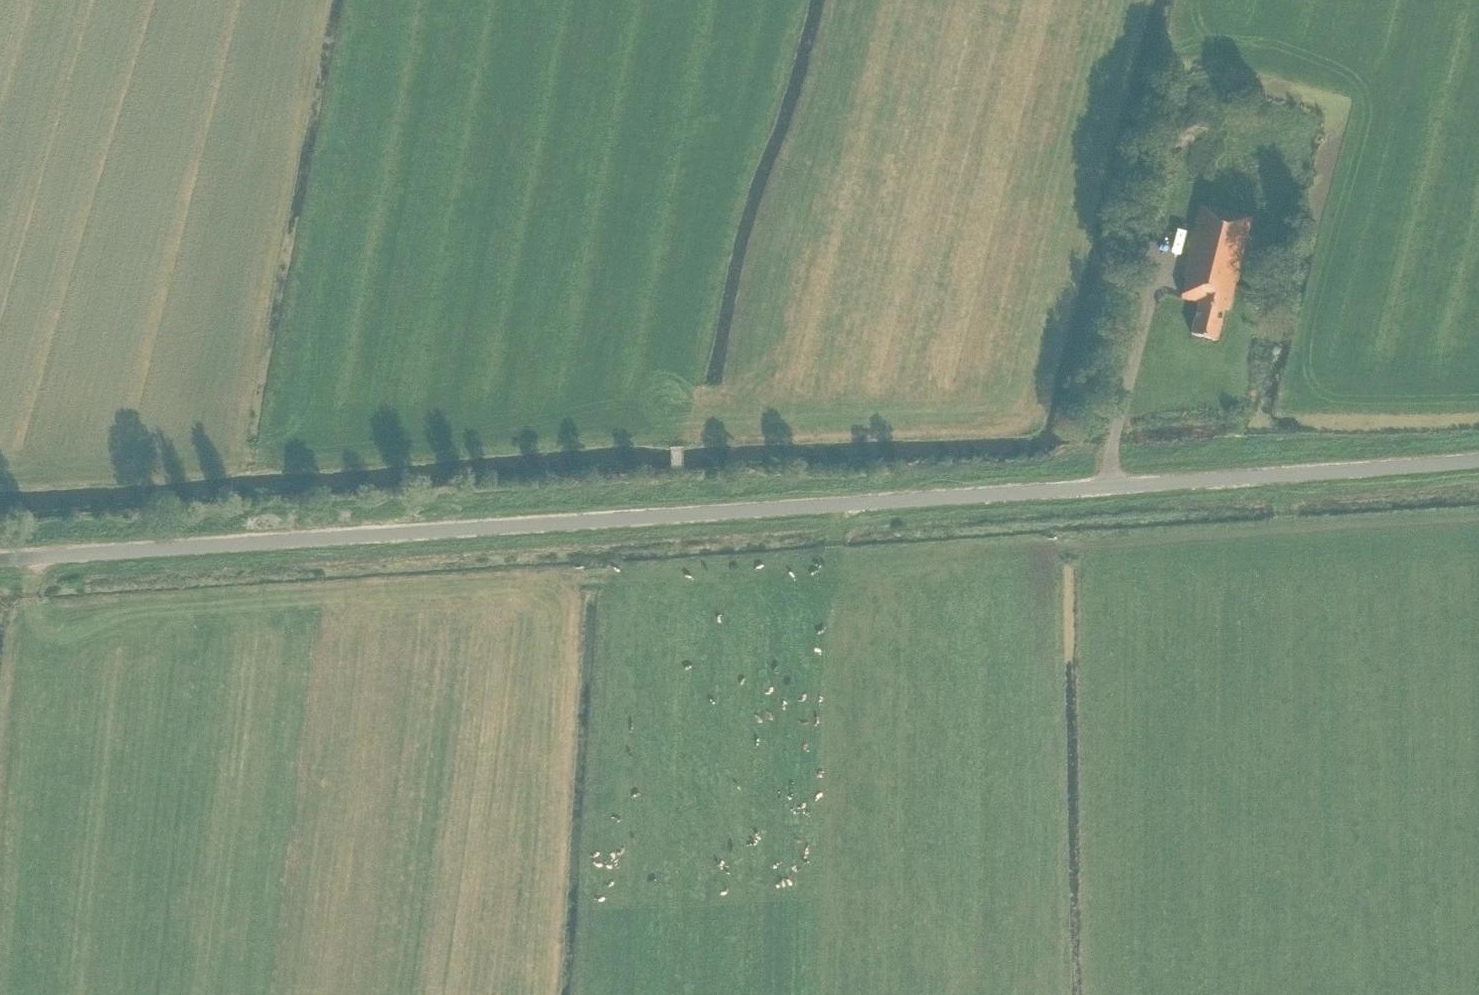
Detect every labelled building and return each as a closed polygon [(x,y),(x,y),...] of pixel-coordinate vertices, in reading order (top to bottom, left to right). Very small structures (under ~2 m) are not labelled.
[(1229,310),(1252,218),(1201,205),(1183,277),(1187,278),(1182,298),(1199,303),(1191,334),(1216,341),(1224,309),(1229,310)]
